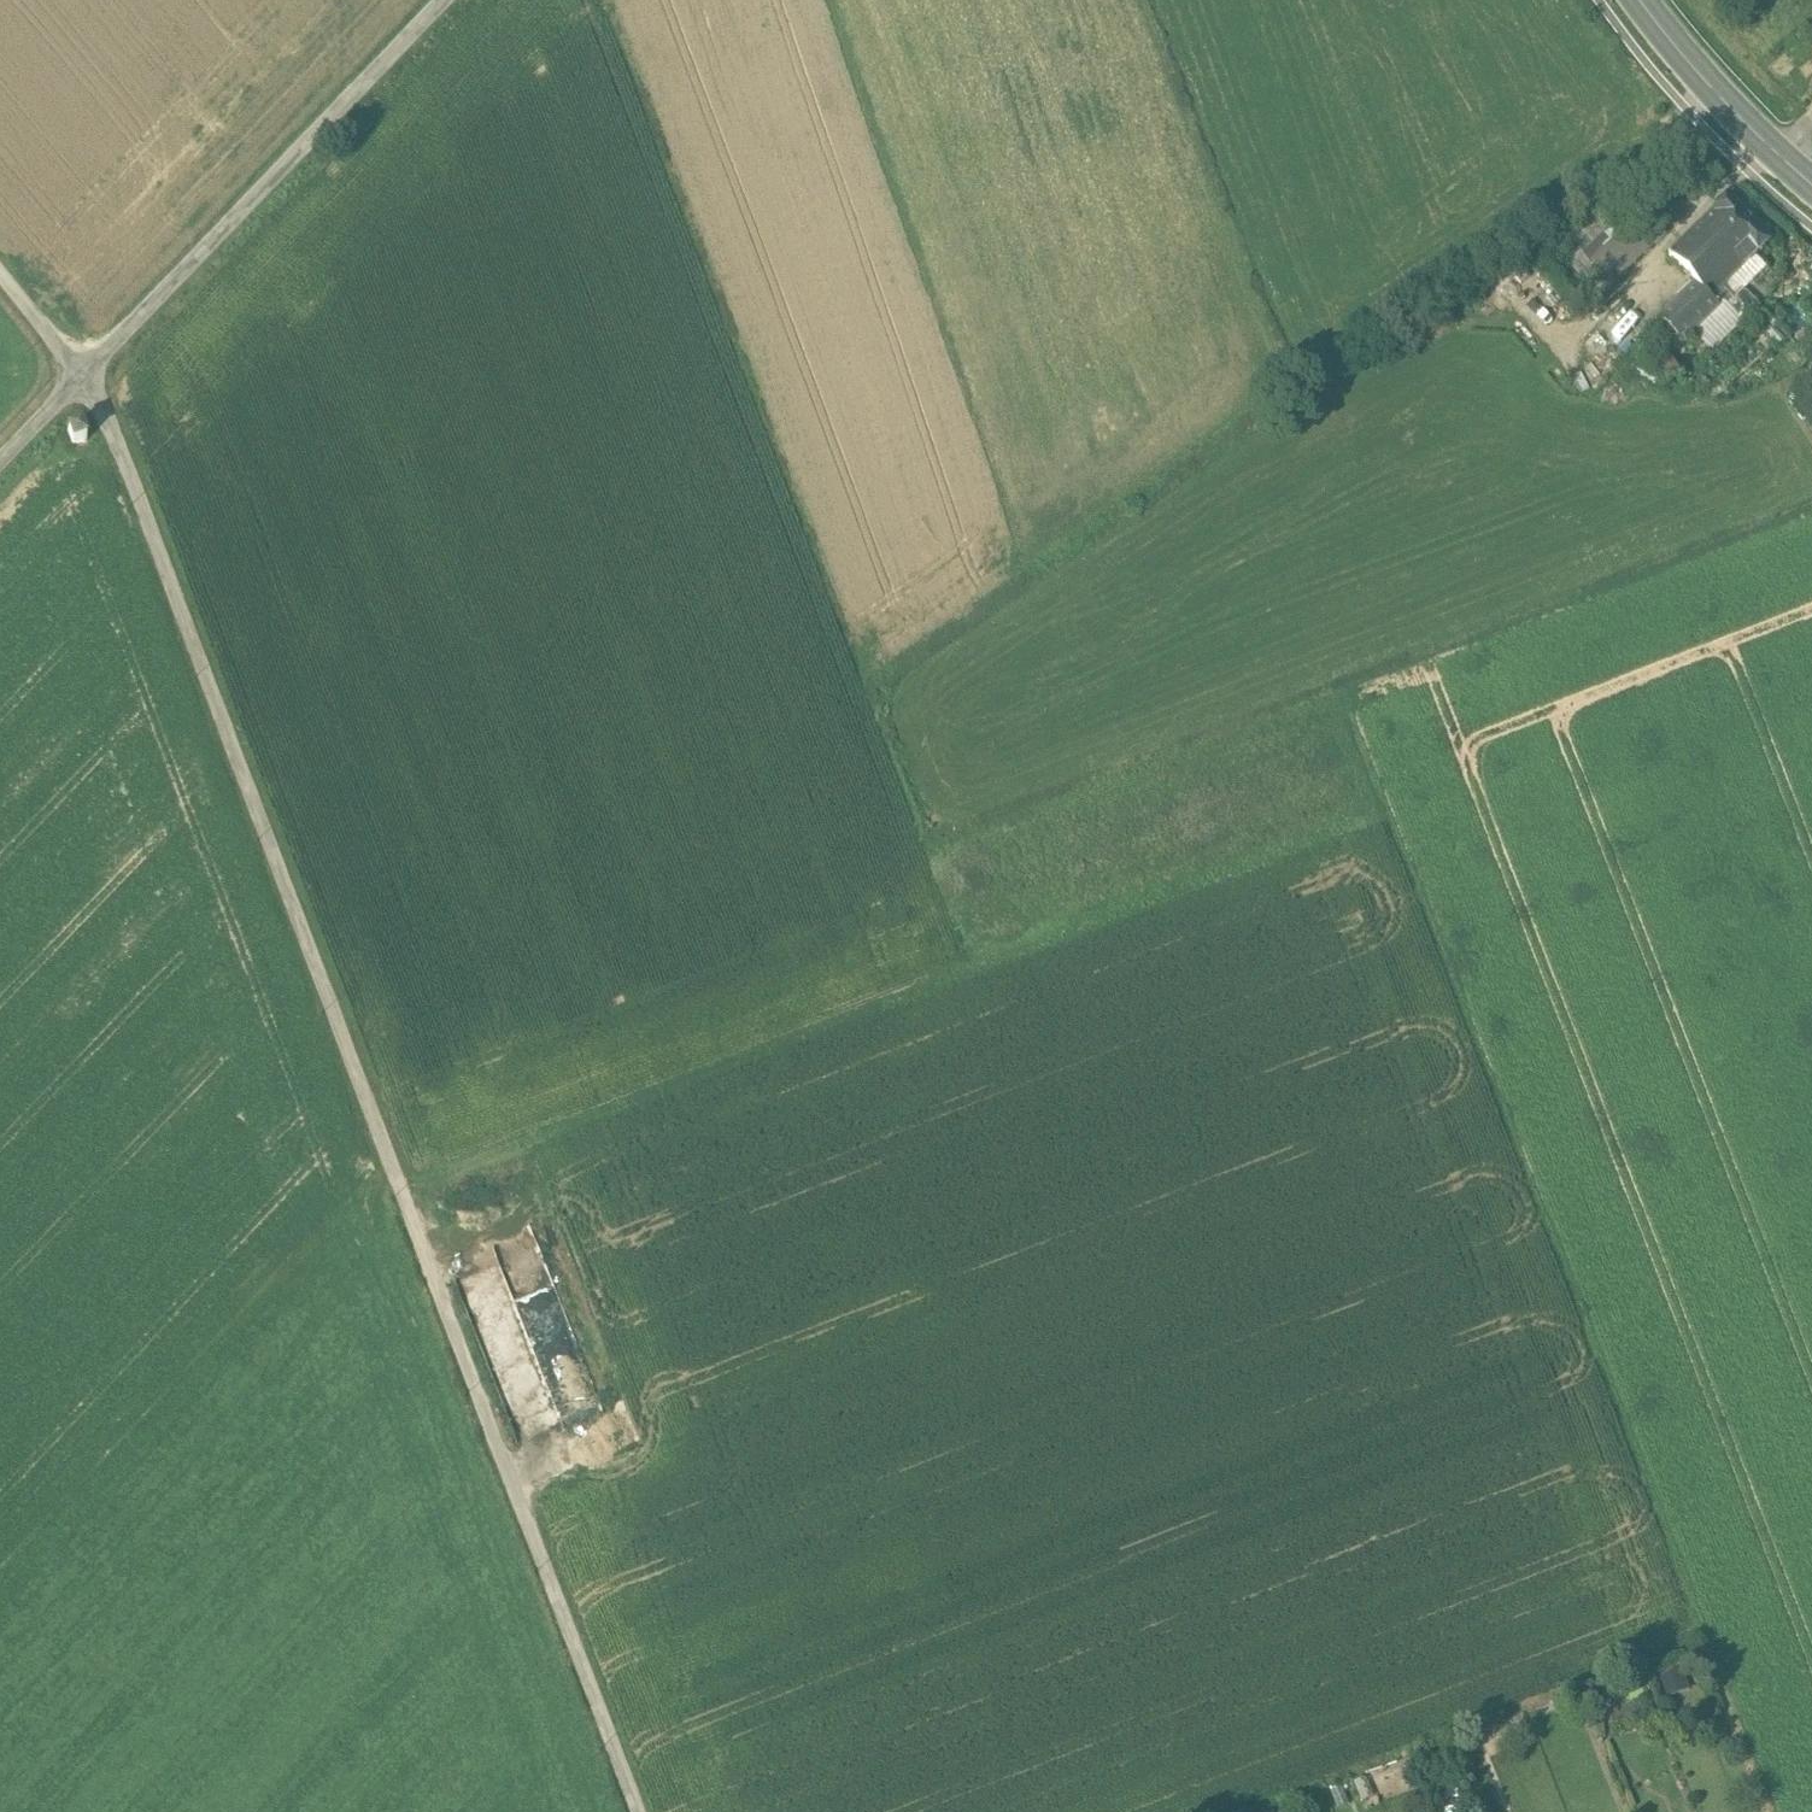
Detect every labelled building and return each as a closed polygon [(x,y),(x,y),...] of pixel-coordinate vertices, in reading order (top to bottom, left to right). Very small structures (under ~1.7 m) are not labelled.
[(1730,198),(1672,252),(1699,281),(1713,296),(1756,256),(1772,242),(1730,198)] [(1600,297),(1666,234),(1636,201),(1569,264),(1600,297)] [(1723,306),(1698,331),(1717,349),(1751,313),(1737,299),(1768,268),(1756,256),(1713,296),(1723,306)] [(1713,296),(1699,281),(1661,317),(1686,343),(1698,331),(1723,306),(1713,296)] [(81,425),(67,430),(73,443),(86,438),(81,425)] [(515,1385),(501,1390),(521,1441),(562,1424),(556,1407),(542,1412),(540,1406),(525,1412),(515,1385)]
